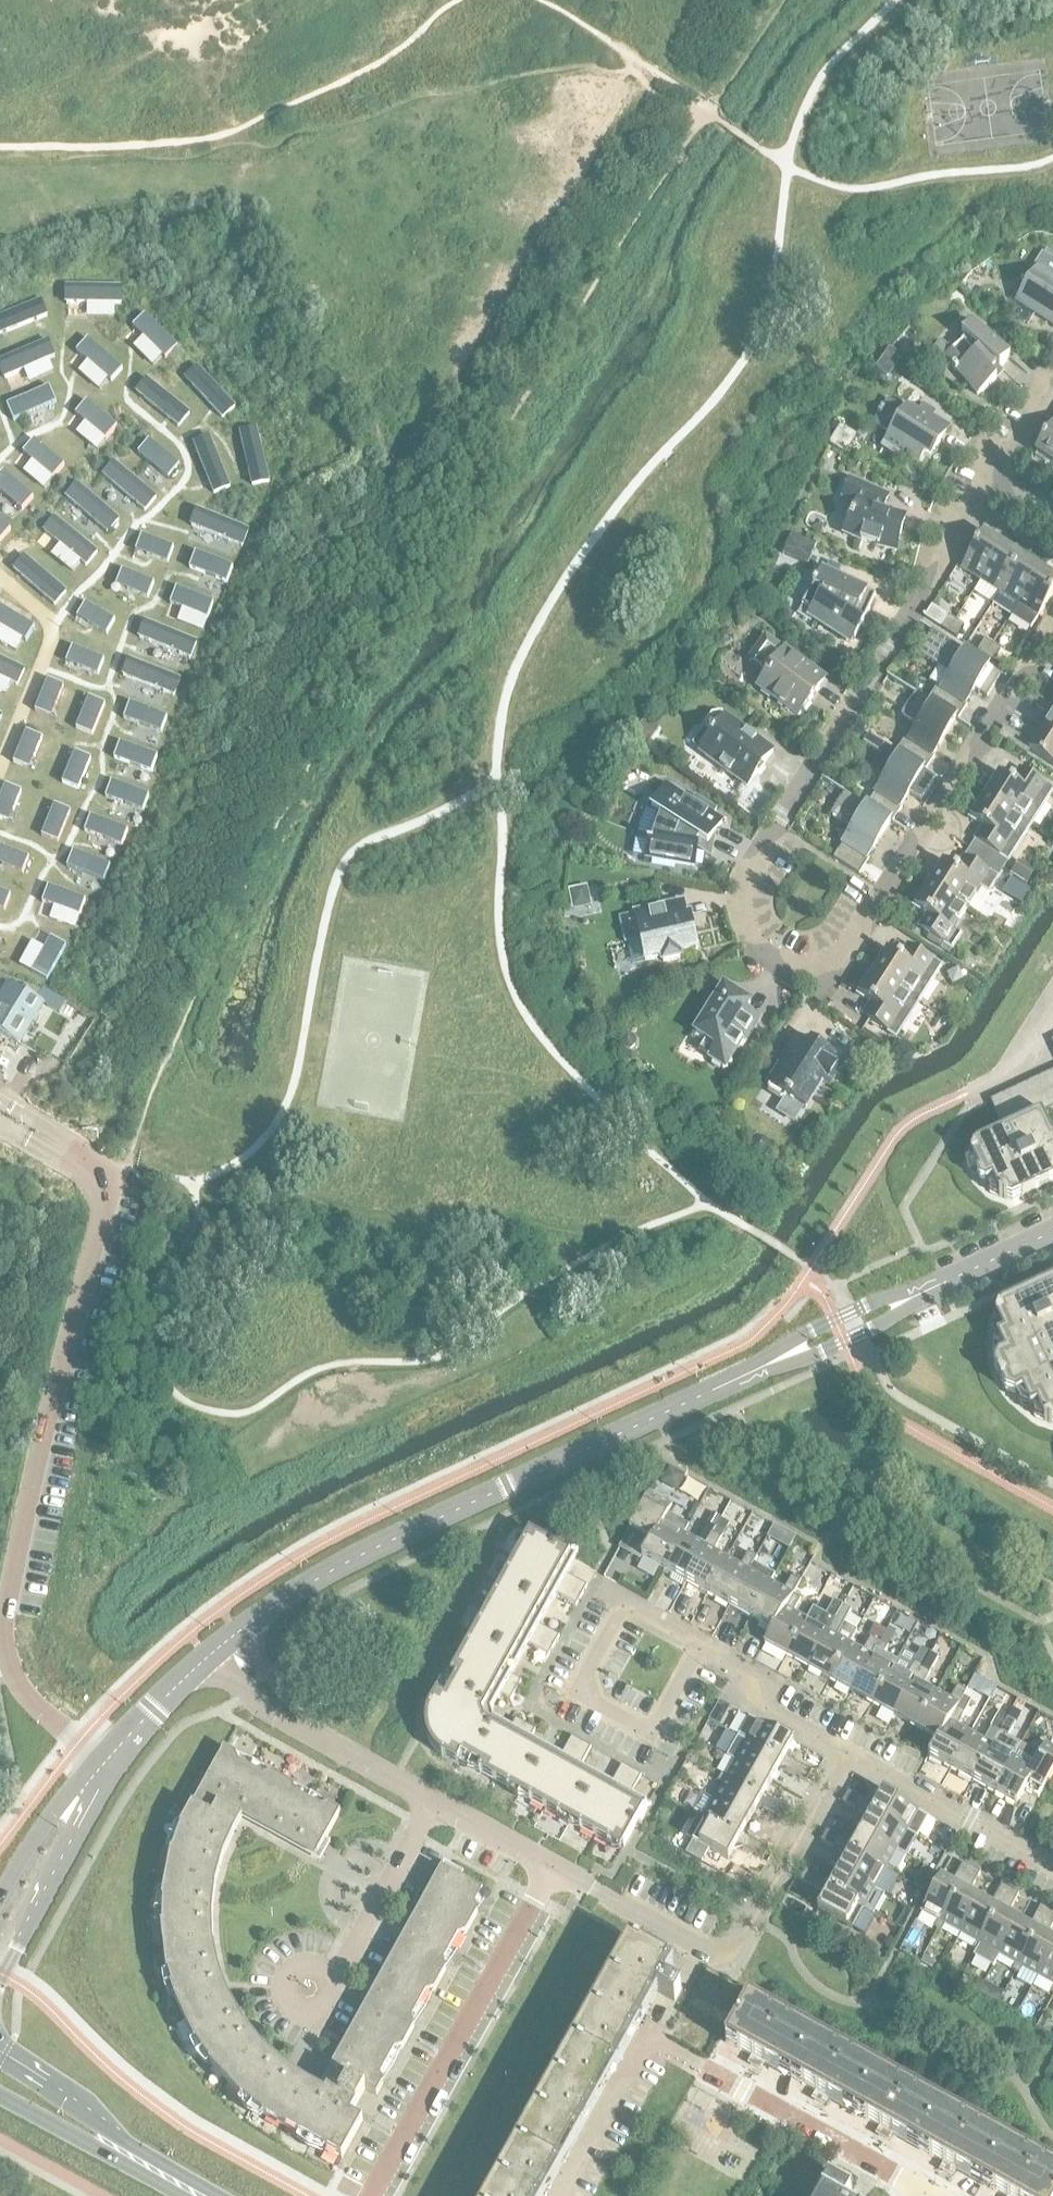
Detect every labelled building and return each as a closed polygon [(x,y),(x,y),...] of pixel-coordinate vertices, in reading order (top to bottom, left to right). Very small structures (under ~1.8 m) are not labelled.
[(1042,253),(1034,266),(1038,268),(1032,278),(1022,280),(1024,291),(1027,307),(1052,323),(1052,260),(1042,253)] [(122,284),(64,283),(63,301),(122,302),(122,284)] [(40,296),(0,313),(0,333),(47,313),(40,296)] [(177,344),(144,312),(132,324),(165,356),(177,344)] [(966,338),(951,351),(941,341),(929,355),(945,369),(950,363),(978,395),(996,379),(989,371),(996,364),(999,368),(1010,356),(972,322),(961,334),(966,338)] [(122,367),(88,337),(76,350),(111,380),(122,367)] [(48,338),(0,357),(0,370),(3,376),(55,355),(48,338)] [(898,359),(887,352),(877,365),(888,373),(898,359)] [(236,404),(196,363),(184,376),(223,416),(236,404)] [(189,410),(147,375),(135,390),(177,425),(189,410)] [(56,401),(48,384),(7,402),(14,419),(56,401)] [(116,424),(87,399),(75,412),(105,437),(116,424)] [(897,458),(901,451),(918,462),(927,447),(934,451),(949,428),(920,410),(918,413),(908,407),(905,411),(888,401),(883,409),(881,408),(878,414),(880,415),(875,423),(891,433),(881,448),(897,458)] [(1052,463),(1052,423),(1035,452),(1037,453),(1034,456),(1045,463),(1047,459),(1052,463)] [(270,479),(257,424),(239,428),(252,483),(270,479)] [(230,486),(210,433),(192,440),(212,493),(230,486)] [(63,463),(34,437),(23,450),(52,475),(63,463)] [(178,463),(148,438),(137,451),(167,476),(178,463)] [(157,495),(114,458),(103,472),(146,509),(157,495)] [(3,469),(0,473),(0,489),(21,508),(33,494),(3,469)] [(896,551),(905,517),(882,511),(888,496),(850,479),(843,495),(858,502),(851,517),(846,515),(843,528),(846,529),(844,532),(861,540),(878,546),(896,551)] [(121,517),(77,480),(64,494),(108,532),(121,517)] [(243,543),(249,526),(196,506),(189,523),(243,543)] [(99,551),(55,514),(44,528),(87,565),(99,551)] [(0,518),(0,538),(10,527),(0,518)] [(981,581),(1003,545),(984,532),(961,568),(981,581)] [(172,544),(141,533),(135,549),(166,561),(172,544)] [(791,534),(784,553),(807,563),(814,544),(791,534)] [(1022,557),(1003,545),(981,581),(999,592),(1022,557)] [(232,563),(195,550),(188,566),(226,580),(232,563)] [(66,588),(25,553),(13,567),(53,602),(66,588)] [(1041,569),(1022,557),(999,592),(992,604),(1011,615),(1018,604),(1041,569)] [(147,596),(153,580),(122,568),(116,584),(147,596)] [(1018,604),(1038,617),(1052,593),(1052,577),(1041,569),(1018,604)] [(875,595),(821,570),(816,581),(815,581),(813,585),(802,604),(826,620),(823,624),(843,637),(846,632),(854,637),(864,623),(863,622),(875,595)] [(213,599),(176,585),(170,602),(206,616),(213,599)] [(114,617),(86,601),(77,616),(106,632),(114,617)] [(0,605),(0,623),(26,638),(33,624),(0,605)] [(948,615),(940,627),(948,632),(956,620),(948,615)] [(191,656),(198,639),(144,618),(138,635),(191,656)] [(964,625),(956,620),(948,632),(956,637),(964,625)] [(1003,676),(932,631),(921,648),(942,661),(938,667),(951,675),(941,689),(938,686),(928,701),(958,719),(967,704),(966,703),(974,689),(987,697),(1001,676),(1003,677),(1003,676)] [(816,693),(825,680),(784,650),(784,651),(766,638),(749,660),(767,674),(758,686),(799,716),(809,702),(806,700),(812,690),(816,693)] [(985,639),(977,651),(985,656),(993,644),(985,639)] [(993,644),(985,656),(993,661),(1001,649),(993,644)] [(98,673),(104,657),(73,645),(66,661),(98,673)] [(0,654),(0,674),(16,681),(24,666),(0,654)] [(181,677),(128,656),(121,673),(174,694),(181,677)] [(51,715),(63,684),(47,678),(35,709),(51,715)] [(1023,698),(1037,707),(1042,699),(1028,690),(1023,698)] [(957,720),(958,719),(928,701),(916,693),(901,716),(918,726),(909,740),(905,738),(896,752),(925,771),(934,756),(933,755),(955,719),(957,720)] [(105,702),(89,695),(75,726),(91,733),(105,702)] [(1042,699),(1037,707),(1050,716),(1052,712),(1052,706),(1042,699)] [(167,714),(130,700),(124,717),(161,730),(167,714)] [(1052,712),(1050,716),(1041,730),(1052,738),(1052,712)] [(757,772),(754,769),(759,762),(762,765),(773,751),(725,716),(724,717),(719,713),(712,714),(706,723),(707,729),(710,731),(709,733),(716,739),(704,755),(747,786),(757,772)] [(998,737),(1027,755),(1030,751),(1052,766),(1052,738),(1041,730),(1032,745),(1023,739),(1023,738),(1005,726),(998,737)] [(29,766),(41,735),(26,729),(13,760),(29,766)] [(885,777),(867,806),(892,822),(902,807),(900,806),(908,793),(921,801),(935,779),(924,772),(925,771),(896,752),(868,735),(863,743),(881,755),(872,769),(885,777)] [(151,770),(157,753),(120,739),(114,756),(151,770)] [(91,756),(75,749),(61,781),(78,788),(91,756)] [(1031,825),(1052,790),(1052,789),(1026,772),(1018,785),(998,772),(992,782),(994,784),(986,796),(1031,825)] [(143,808),(149,792),(112,779),(106,795),(143,808)] [(21,789),(4,782),(0,794),(0,816),(9,820),(21,789)] [(707,844),(722,821),(666,786),(651,809),(660,814),(651,838),(648,838),(647,841),(649,842),(646,857),(694,865),(697,846),(695,846),(698,838),(707,844)] [(892,823),(892,822),(867,806),(845,792),(830,815),(838,820),(836,823),(840,826),(842,822),(852,829),(833,858),(859,875),(869,859),(867,858),(890,822),(892,823)] [(1008,861),(1031,825),(986,796),(978,809),(976,807),(969,817),(983,826),(975,839),(1008,861)] [(58,839),(70,808),(53,802),(42,833),(58,839)] [(121,843),(127,826),(91,813),(84,829),(121,843)] [(28,855),(0,844),(0,862),(22,871),(28,855)] [(104,879),(110,863),(73,849),(67,865),(104,879)] [(930,884),(967,908),(981,886),(989,891),(998,877),(970,859),(962,873),(942,860),(936,870),(938,872),(930,884)] [(1019,864),(1014,872),(1028,881),(1033,873),(1019,864)] [(1025,886),(1014,879),(1008,888),(1020,895),(1025,886)] [(78,913),(84,896),(47,884),(41,900),(78,913)] [(954,929),(967,908),(930,884),(922,897),(920,896),(913,906),(933,918),(925,931),(952,949),(961,934),(954,929)] [(10,892),(0,888),(0,907),(4,908),(10,892)] [(691,915),(687,916),(684,901),(634,912),(635,916),(631,917),(627,920),(625,924),(625,929),(627,933),(631,936),(635,937),(640,936),(645,960),(662,956),(663,961),(680,957),(679,952),(698,948),(691,915)] [(47,977),(65,943),(49,935),(31,969),(47,977)] [(874,972),(919,1001),(942,965),(914,948),(906,961),(886,948),(880,958),(882,960),(874,972)] [(896,1037),(919,1001),(874,972),(865,985),(864,984),(857,994),(877,1006),(869,1019),(896,1037)] [(19,1042),(20,1041),(16,1039),(37,1001),(42,1003),(8,983),(0,998),(0,1031),(19,1042)] [(724,986),(695,1032),(715,1045),(708,1056),(722,1065),(727,1064),(743,1039),(745,1041),(760,1017),(746,1008),(750,1002),(724,986)] [(809,1046),(792,1035),(776,1061),(782,1064),(769,1085),(768,1091),(780,1099),(786,1096),(787,1095),(806,1107),(822,1081),(828,1084),(842,1061),(812,1042),(809,1046)] [(623,1039),(622,1044),(624,1049),(629,1051),(634,1048),(636,1043),(634,1038),(628,1036),(623,1039)] [(1041,1113),(1039,1109),(1052,1102),(1052,1071),(990,1100),(1001,1124),(1004,1130),(976,1143),(974,1148),(968,1165),(973,1176),(977,1174),(980,1181),(985,1183),(990,1193),(1006,1199),(1011,1200),(1052,1181),(1052,1138),(1041,1113)] [(1007,1295),(1010,1300),(1001,1304),(999,1309),(993,1325),(997,1335),(993,1345),(998,1355),(994,1365),(998,1374),(1001,1381),(1006,1390),(1016,1394),(1020,1403),(1031,1407),(1035,1417),(1052,1423),(1052,1274),(1007,1295)] [(664,1570),(684,1534),(688,1526),(667,1514),(672,1505),(649,1492),(629,1528),(651,1540),(641,1557),(664,1570)] [(686,1582),(713,1532),(718,1523),(710,1518),(697,1541),(684,1534),(664,1570),(686,1582)] [(721,1518),(718,1523),(713,1532),(686,1582),(707,1594),(727,1558),(714,1551),(721,1537),(722,1538),(730,1523),(721,1518)] [(528,1644),(548,1655),(559,1636),(539,1625),(556,1594),(576,1605),(587,1586),(567,1574),(570,1569),(567,1567),(573,1556),(534,1535),(529,1545),(524,1542),(446,1683),(440,1693),(437,1691),(430,1705),(428,1708),(427,1711),(426,1714),(425,1718),(425,1721),(425,1725),(425,1728),(426,1732),(427,1736),(428,1739),(430,1742),(432,1746),(434,1748),(436,1751),(438,1753),(441,1755),(443,1757),(458,1765),(460,1761),(478,1772),(611,1845),(613,1840),(624,1846),(645,1807),(634,1801),(636,1798),(630,1795),(641,1775),(622,1764),(611,1784),(580,1767),(591,1747),(571,1736),(560,1756),(530,1739),(535,1729),(516,1719),(510,1729),(504,1725),(503,1729),(492,1723),(490,1725),(486,1723),(485,1723),(482,1713),(483,1713),(485,1708),(488,1709),(494,1698),(497,1700),(500,1694),(510,1700),(521,1680),(511,1675),(528,1644)] [(729,1606),(759,1552),(751,1547),(748,1552),(740,1566),(727,1558),(707,1594),(729,1606)] [(729,1606),(751,1618),(770,1582),(757,1575),(767,1557),(759,1552),(729,1606)] [(806,1568),(798,1564),(794,1573),(801,1576),(806,1568)] [(793,1594),(798,1585),(800,1581),(791,1576),(784,1590),(770,1582),(751,1618),(772,1629),(772,1630),(792,1594),(793,1594)] [(764,1642),(787,1655),(806,1620),(793,1612),(806,1589),(798,1585),(793,1594),(792,1594),(772,1630),(772,1629),(764,1642)] [(808,1667),(830,1679),(850,1644),(836,1636),(844,1623),(845,1623),(854,1609),(844,1603),(839,1612),(808,1667)] [(787,1655),(808,1667),(839,1612),(831,1607),(820,1627),(806,1620),(787,1655)] [(888,1628),(878,1622),(871,1634),(881,1639),(888,1628)] [(830,1679),(852,1691),(879,1642),(871,1637),(863,1651),(850,1644),(830,1679)] [(852,1691),(873,1703),(893,1668),(880,1660),(888,1647),(879,1642),(852,1691)] [(873,1703),(895,1715),(930,1652),(929,1653),(921,1649),(914,1662),(907,1675),(893,1668),(873,1703)] [(895,1715),(917,1727),(937,1692),(923,1685),(931,1671),(938,1657),(930,1652),(895,1715)] [(917,1727),(938,1739),(956,1707),(957,1708),(963,1696),(967,1691),(958,1686),(950,1699),(937,1692),(917,1727)] [(971,1700),(963,1696),(957,1708),(956,1707),(938,1739),(928,1756),(951,1768),(970,1733),(957,1726),(971,1700)] [(1031,1726),(1046,1734),(1049,1728),(1052,1731),(1052,1722),(1038,1714),(1031,1726)] [(783,1769),(795,1775),(800,1765),(789,1758),(787,1753),(794,1741),(749,1716),(739,1734),(733,1730),(731,1733),(737,1736),(786,1763),(783,1769)] [(972,1780),(994,1793),(1021,1743),(1008,1736),(1016,1722),(1007,1718),(1000,1731),(972,1780)] [(951,1768),(972,1780),(1000,1731),(991,1727),(984,1740),(970,1733),(951,1768)] [(726,1756),(736,1761),(772,1781),(778,1770),(783,1769),(786,1763),(737,1736),(726,1756)] [(1021,1743),(994,1793),(1016,1805),(1025,1790),(1038,1798),(1052,1770),(1052,1747),(1045,1743),(1039,1753),(1021,1743)] [(475,1904),(483,1891),(447,1871),(321,2097),(304,2088),(279,2071),(257,2051),(238,2027),(224,2001),(213,1973),(207,1944),(206,1914),(209,1884),(217,1855),(230,1827),(240,1810),(317,1853),(340,1812),(329,1805),(321,1807),(295,1793),(293,1785),(272,1774),(264,1776),(238,1762),(236,1754),(224,1747),(180,1828),(171,1851),(162,1900),(161,1925),(167,1973),(174,1998),(195,2042),(209,2063),(242,2099),(262,2114),(341,2158),(362,2120),(351,2114),(365,2089),(376,2095),(382,2084),(380,2076),(395,2050),(402,2048),(414,2027),(412,2019),(426,1993),(434,1991),(446,1970),(444,1962),(458,1934),(466,1934),(477,1912),(475,1904)] [(719,1777),(761,1800),(772,1781),(736,1761),(727,1777),(721,1774),(719,1777)] [(811,1771),(800,1765),(795,1775),(806,1781),(811,1771)] [(715,1800),(750,1820),(756,1809),(762,1807),(765,1802),(761,1800),(719,1777),(717,1781),(723,1784),(715,1800)] [(843,1802),(854,1808),(859,1798),(848,1791),(843,1802)] [(876,1802),(871,1804),(868,1809),(913,1834),(917,1836),(928,1816),(883,1791),(876,1802)] [(762,1807),(773,1814),(779,1803),(768,1797),(765,1802),(762,1807)] [(867,1820),(861,1830),(896,1850),(905,1834),(911,1838),(913,1834),(868,1809),(871,1804),(859,1798),(854,1808),(865,1814),(867,1820)] [(700,1812),(698,1816),(743,1841),(740,1846),(752,1852),(757,1842),(746,1836),(744,1830),(750,1820),(715,1800),(706,1816),(700,1812)] [(790,1810),(779,1803),(773,1814),(784,1820),(790,1810)] [(740,1846),(743,1841),(698,1816),(687,1836),(693,1839),(685,1853),(701,1862),(709,1849),(728,1859),(734,1848),(740,1846)] [(821,1840),(832,1847),(838,1836),(827,1830),(821,1840)] [(855,1841),(849,1843),(846,1848),(891,1873),(893,1869),(887,1866),(896,1850),(861,1830),(855,1841)] [(845,1858),(839,1869),(875,1889),(883,1873),(889,1876),(891,1873),(846,1848),(849,1843),(838,1836),(832,1847),(843,1853),(845,1858)] [(768,1848),(757,1842),(752,1852),(763,1859),(768,1848)] [(971,1867),(964,1880),(972,1885),(980,1872),(971,1867)] [(799,1879),(811,1885),(816,1875),(805,1869),(799,1879)] [(875,1889),(839,1869),(833,1880),(828,1881),(825,1886),(829,1889),(870,1912),(872,1908),(866,1905),(875,1889)] [(828,1881),(816,1875),(811,1885),(822,1892),(825,1886),(828,1881)] [(937,1928),(961,1887),(940,1876),(920,1911),(937,1920),(934,1926),(937,1928)] [(994,1897),(1003,1902),(1010,1889),(1001,1884),(994,1897)] [(944,1924),(960,1933),(980,1898),(961,1887),(937,1928),(941,1930),(944,1924)] [(868,1915),(870,1912),(829,1889),(817,1909),(853,1928),(862,1912),(868,1915)] [(1010,1889),(1003,1902),(1011,1907),(1019,1893),(1010,1889)] [(973,1948),(976,1950),(999,1908),(980,1898),(960,1933),(976,1942),(973,1948)] [(1033,1919),(1041,1923),(1049,1910),(1040,1905),(1033,1919)] [(983,1946),(999,1955),(1019,1919),(999,1908),(976,1950),(980,1952),(983,1946)] [(1041,1923),(1050,1928),(1052,1923),(1052,1912),(1049,1910),(1041,1923)] [(1011,1970),(1015,1972),(1038,1930),(1019,1919),(999,1955),(1015,1963),(1011,1970)] [(1038,1930),(1015,1972),(1019,1974),(1022,1967),(1038,1976),(1052,1949),(1052,1938),(1038,1930)] [(629,1939),(487,2195),(539,2195),(653,1989),(674,2001),(681,1988),(660,1977),(669,1961),(629,1939)] [(1038,1976),(1052,1985),(1052,1949),(1038,1976)] [(725,2040),(752,2055),(748,2062),(761,2069),(765,2062),(791,2076),(814,2035),(749,1998),(725,2040)] [(878,2070),(814,2035),(791,2076),(816,2091),(812,2098),(825,2105),(829,2098),(855,2112),(878,2070)] [(852,2188),(829,2175),(817,2195),(848,2195),(852,2188)]
